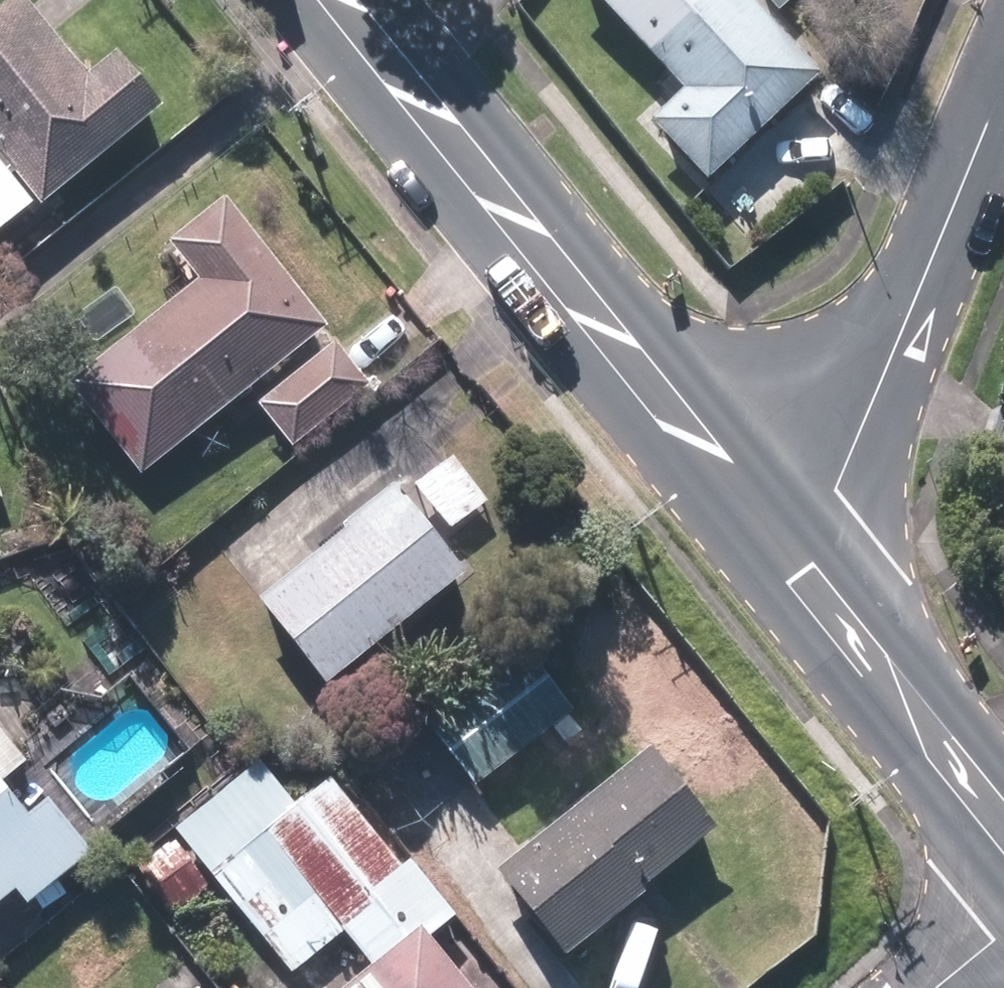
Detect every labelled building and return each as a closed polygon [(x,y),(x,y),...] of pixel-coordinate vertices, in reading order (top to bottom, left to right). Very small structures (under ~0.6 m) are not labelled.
[(25,0),(1,0),(0,1),(0,155),(35,199),(158,100),(114,43),(81,69),(25,0)] [(707,179),(819,74),(750,0),(602,0),(686,91),(653,122),(707,179)] [(223,193),(166,236),(196,275),(112,342),(184,435),(326,324),(223,193)] [(256,402),(290,443),(366,380),(333,340),(256,402)] [(8,499),(0,472),(0,501),(8,499)] [(322,679),(461,567),(390,477),(340,518),(343,524),(254,595),(322,679)] [(521,639),(421,716),(472,782),(572,706),(521,639)] [(26,755),(0,725),(0,777),(26,755)] [(496,862),(564,949),(647,884),(643,878),(716,820),(653,739),(496,862)] [(178,830),(291,967),(294,970),(345,928),(373,961),(340,987),(472,987),(425,932),(445,916),(327,775),(288,808),(254,766),(178,830)] [(14,883),(25,898),(88,845),(43,792),(25,808),(0,779),(0,895),(14,883)] [(134,859),(167,908),(206,884),(175,834),(134,859)]
